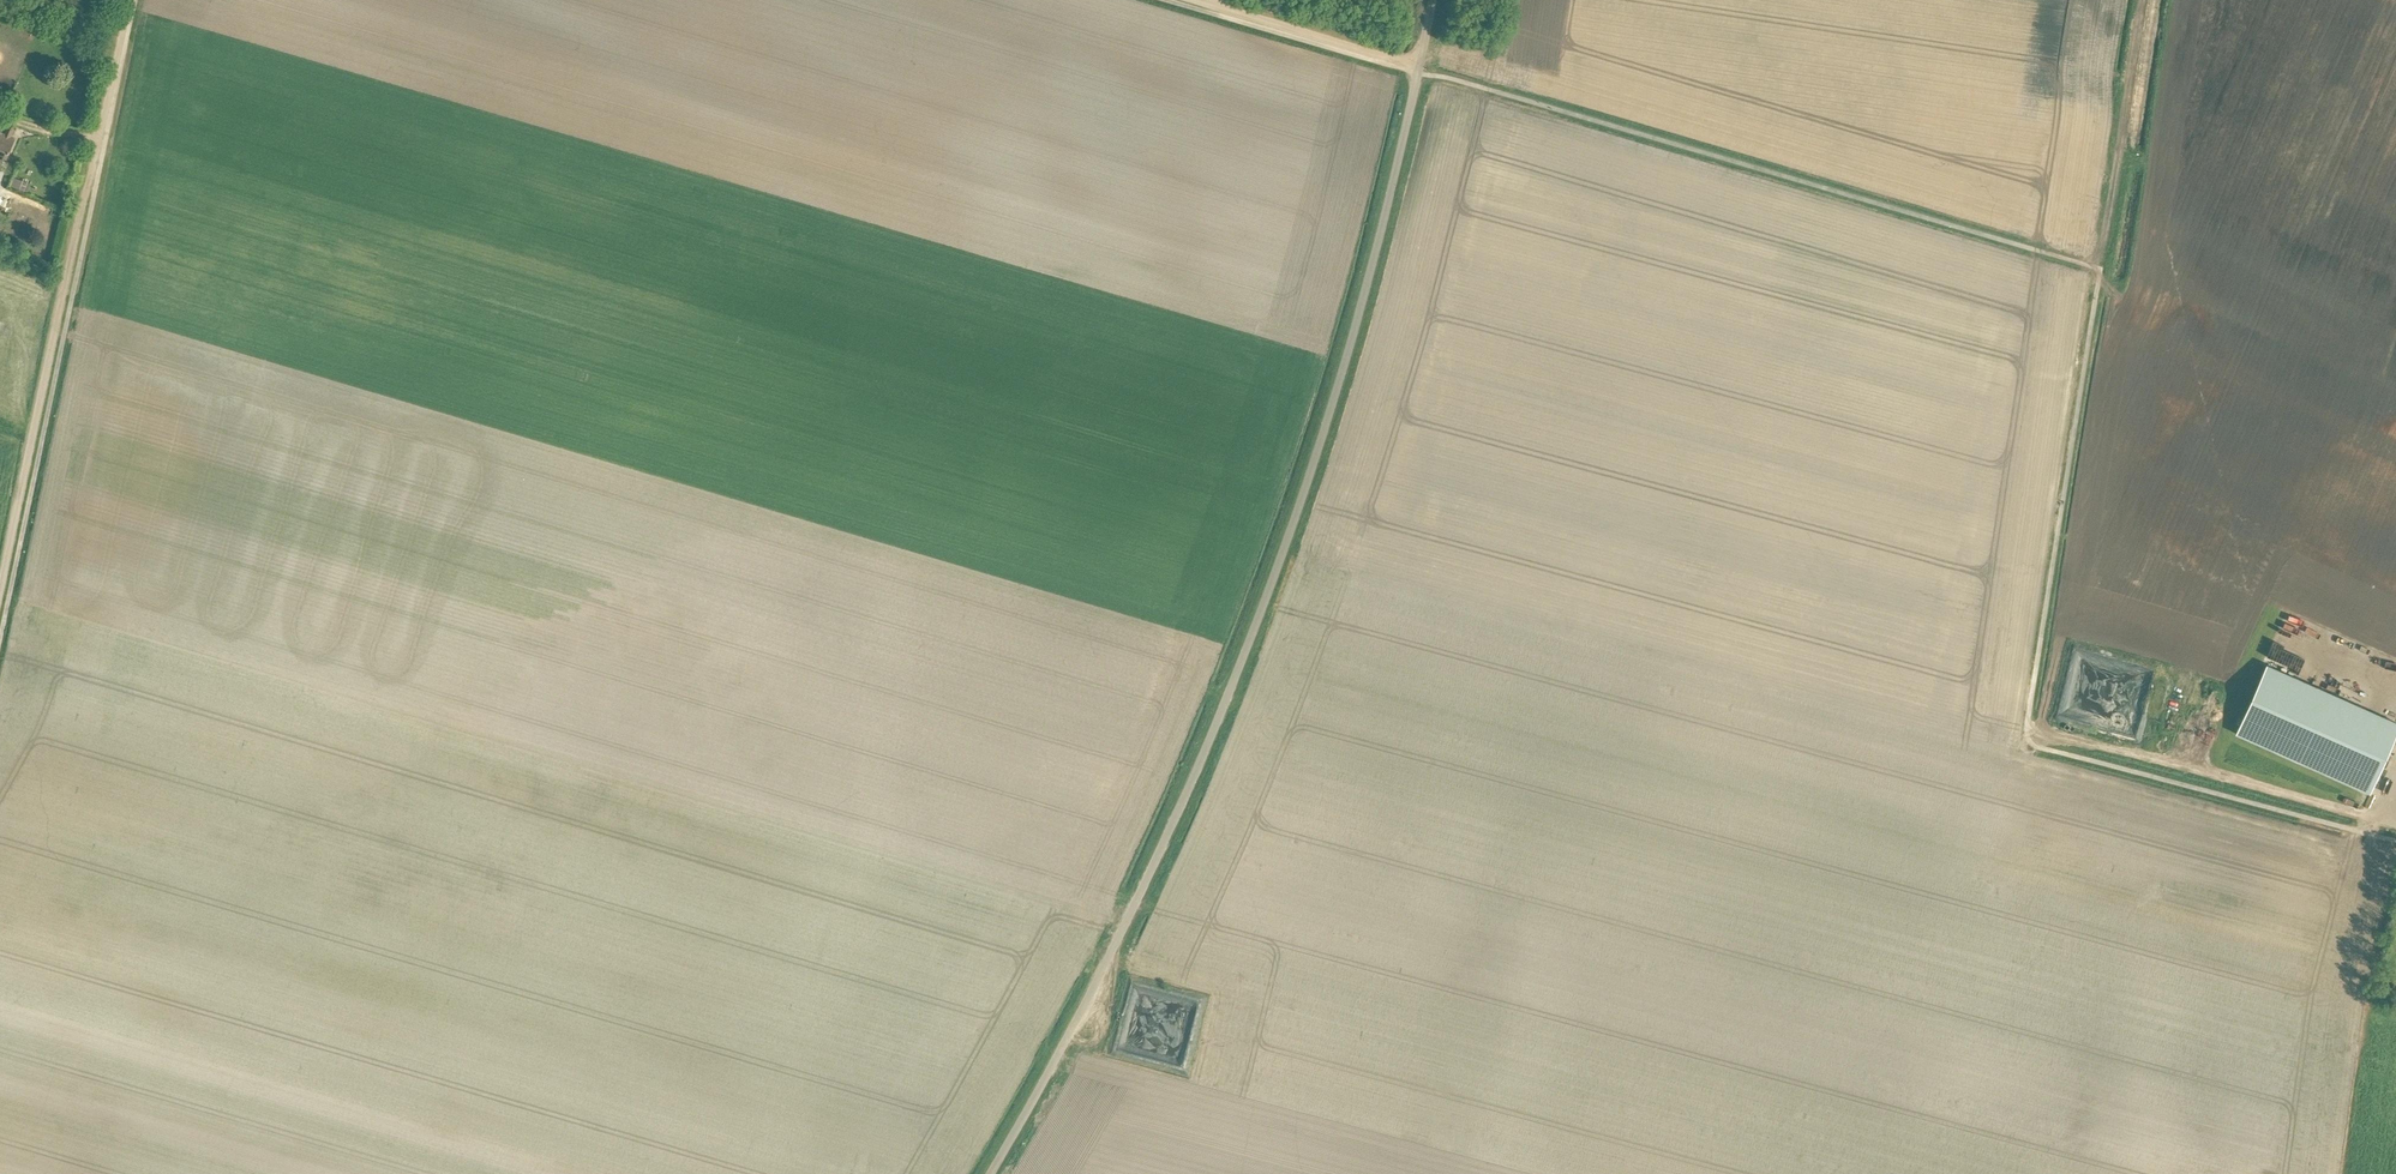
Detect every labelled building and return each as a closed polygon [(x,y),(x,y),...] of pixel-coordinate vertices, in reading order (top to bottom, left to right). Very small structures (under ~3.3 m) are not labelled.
[(15,140),(11,138),(15,129),(8,126),(4,134),(0,133),(0,164),(3,158),(6,159),(15,140)] [(13,180),(10,186),(15,188),(18,180),(13,178),(13,180)] [(2371,792),(2395,735),(2395,723),(2266,665),(2236,732),(2235,734),(2264,747),(2266,745),(2371,792)]
